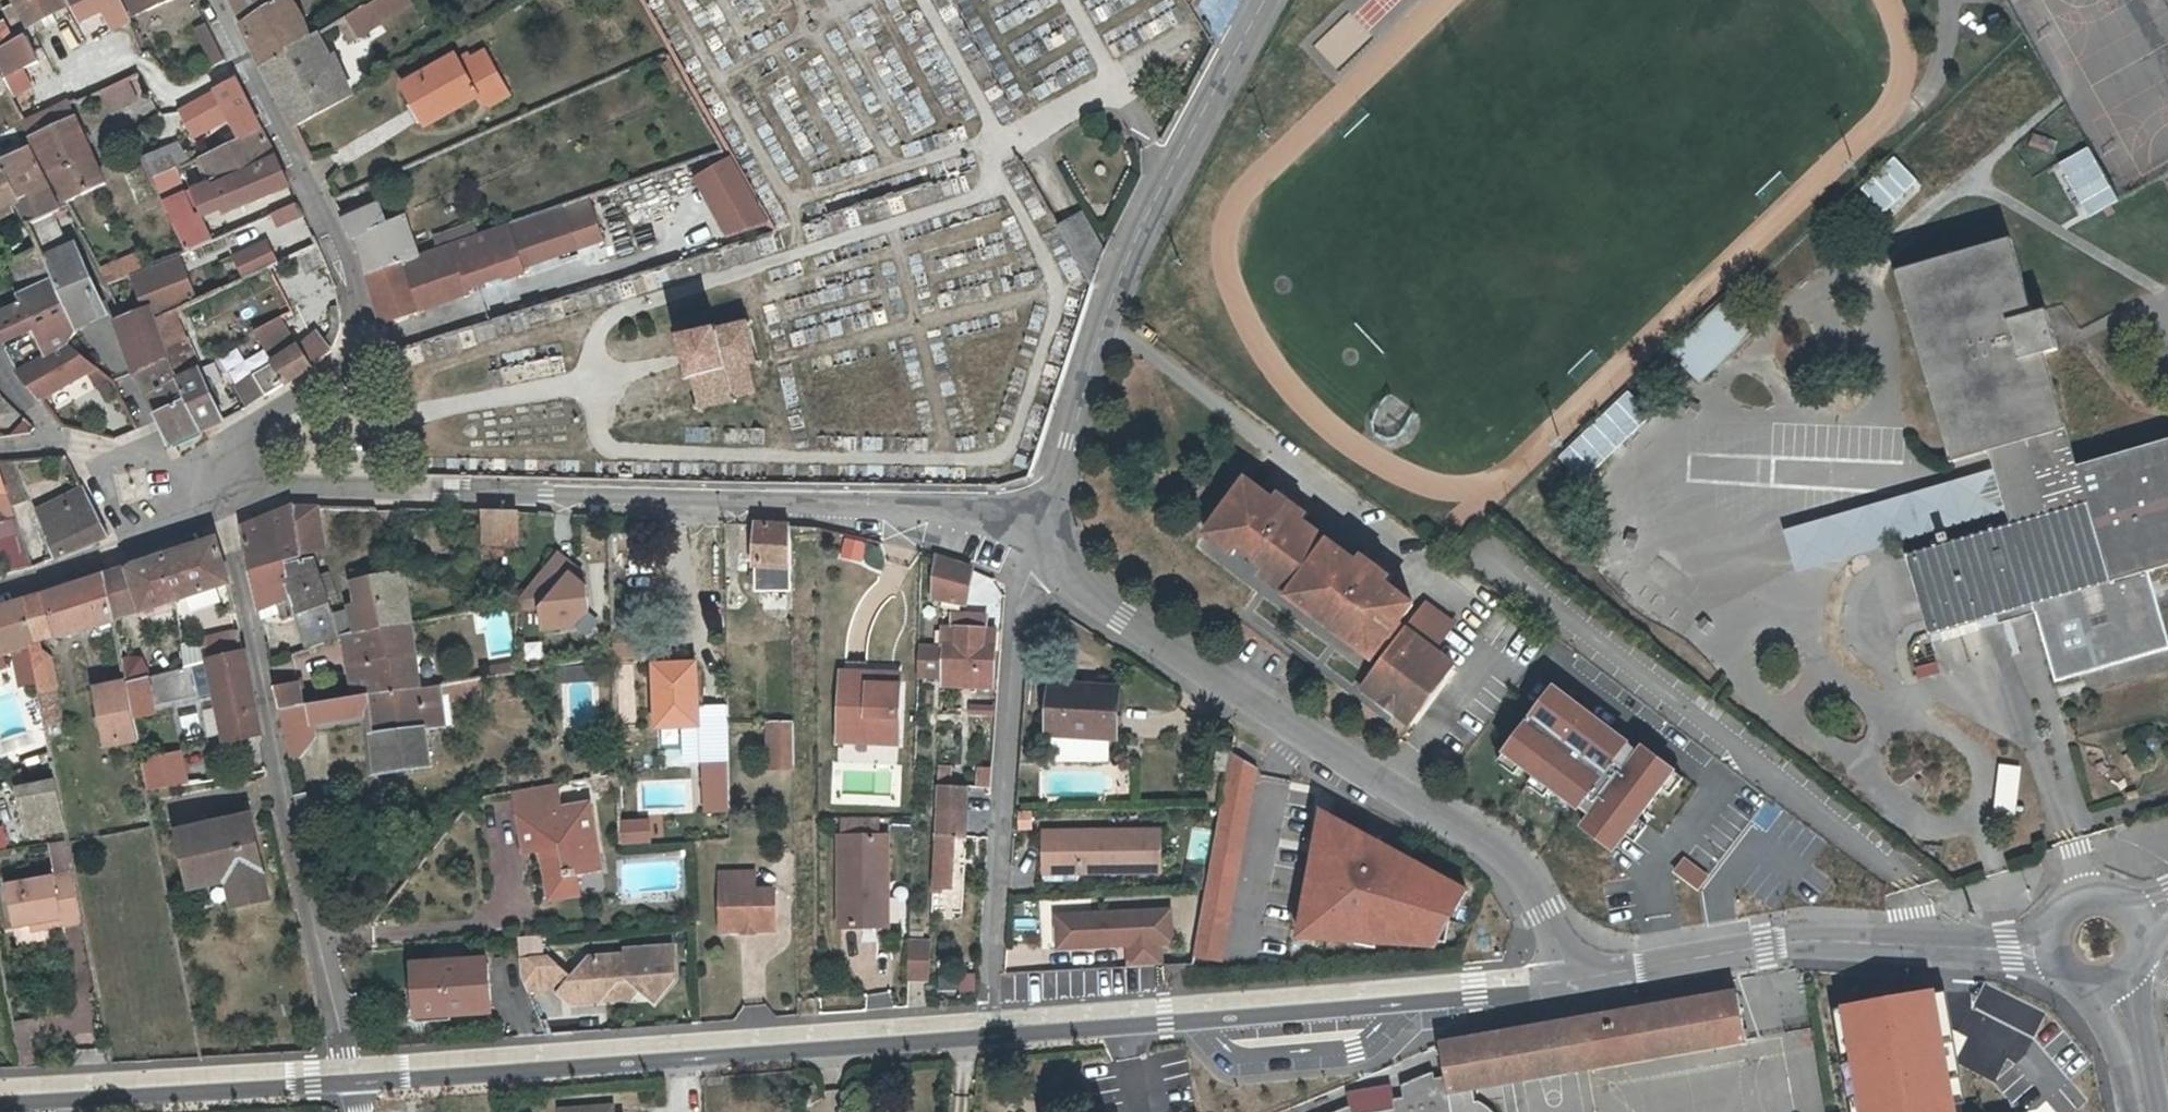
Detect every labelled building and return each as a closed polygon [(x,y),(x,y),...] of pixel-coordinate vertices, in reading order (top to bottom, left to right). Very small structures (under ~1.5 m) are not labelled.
[(28,31),(66,13),(59,0),(12,0),(28,31)] [(121,7),(118,0),(69,0),(81,25),(104,15),(121,7)] [(130,12),(160,0),(125,0),(130,12)] [(299,21),(303,19),(290,0),(232,0),(256,47),(299,21)] [(351,13),(363,33),(415,4),(413,0),(372,0),(364,5),(351,13)] [(127,21),(121,7),(104,15),(110,29),(127,21)] [(1313,46),(1336,68),(1369,34),(1346,12),(1313,46)] [(205,21),(195,26),(214,65),(224,60),(205,21)] [(308,38),(299,21),(256,47),(264,64),(308,38)] [(10,47),(1,30),(0,31),(0,52),(10,47)] [(308,38),(264,64),(296,127),(354,95),(346,76),(336,81),(326,60),(314,34),(308,38)] [(5,81),(36,63),(38,62),(26,39),(10,47),(0,52),(0,72),(5,81)] [(471,53),(459,59),(478,96),(477,97),(478,101),(491,105),(510,95),(488,51),(473,58),(471,53)] [(336,56),(326,60),(336,81),(346,76),(336,56)] [(457,56),(405,81),(426,122),(477,97),(478,96),(459,59),(457,56)] [(5,81),(2,83),(10,97),(43,78),(36,63),(5,81)] [(186,130),(207,119),(244,100),(235,80),(175,112),(186,130)] [(124,81),(100,92),(109,112),(133,101),(124,81)] [(244,100),(207,119),(212,129),(249,110),(244,100)] [(67,203),(107,182),(65,105),(25,125),(67,203)] [(202,157),(214,182),(273,158),(259,130),(202,157)] [(2055,158),(2038,130),(2014,145),(2032,173),(2055,158)] [(142,159),(148,171),(151,177),(186,161),(177,143),(142,159)] [(2080,219),(2115,201),(2086,145),(2051,163),(2080,219)] [(31,226),(52,216),(60,213),(30,149),(0,164),(3,170),(0,171),(0,211),(19,203),(31,226)] [(287,185),(273,158),(214,182),(186,194),(164,203),(188,250),(236,228),(228,211),(287,185)] [(1860,187),(1886,216),(1919,188),(1893,158),(1860,187)] [(733,161),(693,178),(730,240),(770,228),(733,161)] [(156,186),(164,203),(186,194),(174,170),(153,180),(156,186)] [(590,199),(555,210),(568,251),(603,239),(590,199)] [(264,215),(281,247),(309,232),(292,201),(264,215)] [(357,236),(366,272),(417,255),(403,214),(381,222),(374,203),(342,217),(352,237),(357,236)] [(555,210),(507,225),(520,266),(568,251),(555,210)] [(52,216),(31,226),(46,259),(68,250),(52,216)] [(1104,258),(1080,219),(1062,228),(1094,281),(1104,258)] [(436,236),(439,248),(452,243),(478,234),(475,223),(436,236)] [(478,234),(452,243),(463,276),(500,265),(504,278),(522,272),(520,266),(507,225),(478,234)] [(26,291),(57,284),(46,259),(31,226),(3,240),(26,291)] [(1988,473),(2000,514),(2002,523),(1915,548),(1937,627),(2042,597),(2063,673),(2167,643),(2167,607),(2156,563),(2167,560),(2167,435),(2082,459),(2051,349),(2062,346),(2051,307),(2040,311),(2019,237),(1907,268),(1960,456),(1981,450),(1988,473)] [(238,278),(274,260),(263,238),(227,256),(238,278)] [(468,291),(463,276),(452,243),(439,248),(417,255),(366,272),(378,321),(468,291)] [(72,319),(101,302),(76,247),(68,250),(46,259),(57,284),(72,319)] [(72,319),(57,284),(26,291),(30,300),(0,317),(0,334),(5,345),(36,330),(39,335),(40,337),(72,319)] [(1695,382),(1756,327),(1728,296),(1667,352),(1695,382)] [(164,300),(118,320),(138,371),(169,357),(167,348),(159,318),(158,316),(169,310),(164,300)] [(107,316),(101,302),(72,319),(78,333),(107,316)] [(167,348),(195,336),(185,306),(159,318),(167,348)] [(669,378),(682,376),(689,408),(754,396),(739,317),(660,332),(669,378)] [(72,319),(40,337),(49,357),(69,346),(78,333),(72,319)] [(275,360),(285,353),(281,346),(286,343),(271,320),(251,330),(271,362),(275,360)] [(252,375),(264,395),(312,365),(329,351),(315,334),(290,350),(285,353),(275,360),(271,362),(252,373),(252,375)] [(40,337),(39,335),(22,343),(23,346),(9,352),(18,371),(20,373),(49,357),(40,337)] [(169,357),(181,380),(205,369),(195,336),(167,348),(169,357)] [(281,346),(285,353),(290,350),(286,343),(281,346)] [(49,357),(20,373),(51,394),(98,369),(69,346),(49,357)] [(136,372),(146,396),(181,380),(169,357),(138,371),(136,372)] [(223,421),(205,369),(181,380),(146,396),(169,446),(223,421)] [(246,406),(264,395),(252,375),(233,386),(246,406)] [(1580,482),(1650,417),(1627,392),(1557,457),(1580,482)] [(0,463),(0,473),(3,482),(18,478),(13,461),(0,463)] [(1316,534),(1233,476),(1189,538),(1272,597),(1316,534)] [(83,485),(66,493),(69,502),(38,516),(54,557),(109,535),(83,485)] [(306,559),(304,552),(294,505),(244,526),(259,610),(280,605),(283,620),(298,615),(287,563),(306,559)] [(304,552),(326,546),(316,506),(294,505),(304,552)] [(480,508),(481,541),(517,539),(517,510),(480,508)] [(787,525),(758,523),(755,562),(752,562),(754,591),(760,591),(760,636),(786,636),(785,590),(789,590),(788,564),(787,525)] [(1409,602),(1318,535),(1272,598),(1363,664),(1409,602)] [(856,564),(862,543),(840,536),(833,557),(856,564)] [(215,538),(161,556),(174,600),(229,584),(229,583),(215,538)] [(558,548),(515,594),(516,605),(540,604),(541,625),(571,625),(586,610),(584,583),(578,576),(582,571),(558,548)] [(131,566),(140,609),(174,600),(161,556),(131,566)] [(945,602),(964,606),(974,569),(947,557),(938,556),(933,600),(945,602)] [(329,605),(326,596),(319,574),(313,557),(306,559),(287,563),(298,615),(329,605)] [(355,613),(334,619),(342,641),(338,646),(411,622),(403,567),(378,573),(375,562),(351,568),(354,579),(361,600),(352,603),(355,613)] [(113,617),(140,609),(131,566),(104,575),(111,607),(113,617)] [(329,571),(319,574),(326,596),(336,592),(329,571)] [(55,626),(111,607),(104,575),(48,593),(55,626)] [(113,619),(113,617),(111,607),(55,626),(48,593),(25,600),(35,639),(35,643),(113,619)] [(26,641),(35,639),(25,600),(0,609),(0,649),(26,641)] [(1455,624),(1424,600),(1405,625),(1436,648),(1455,624)] [(334,619),(329,605),(298,615),(304,651),(342,641),(334,619)] [(945,688),(994,689),(996,632),(984,632),(985,620),(952,620),(951,633),(943,633),(943,645),(915,644),(915,679),(945,679),(945,688)] [(338,646),(346,690),(418,682),(411,622),(338,646)] [(1452,664),(1401,627),(1354,691),(1406,728),(1452,664)] [(239,630),(203,639),(203,640),(208,661),(243,652),(239,630)] [(208,661),(203,640),(181,645),(184,666),(208,661)] [(245,652),(243,652),(208,661),(213,685),(225,744),(262,737),(245,652)] [(29,659),(34,682),(42,722),(58,718),(51,687),(55,686),(48,655),(29,659)] [(143,671),(141,655),(121,657),(123,673),(143,671)] [(21,685),(34,682),(29,659),(16,662),(21,685)] [(696,659),(655,661),(657,722),(699,721),(696,659)] [(184,666),(149,675),(155,703),(198,693),(197,689),(213,685),(208,661),(184,666)] [(476,674),(438,680),(440,697),(478,692),(476,674)] [(149,675),(126,680),(134,717),(157,711),(155,703),(149,675)] [(139,739),(134,717),(126,680),(97,687),(109,745),(139,739)] [(438,680),(418,682),(424,723),(443,720),(440,697),(438,680)] [(860,727),(860,737),(896,738),(895,681),(836,680),(836,726),(860,727)] [(424,723),(418,682),(346,690),(302,698),(278,702),(288,754),(291,766),(298,765),(314,743),(311,724),(369,718),(372,740),(374,740),(378,770),(429,762),(424,723)] [(275,688),(278,702),(302,698),(299,683),(275,688)] [(1623,743),(1544,685),(1492,756),(1571,814),(1623,743)] [(1053,686),(1048,735),(1112,740),(1118,692),(1053,686)] [(791,719),(768,720),(769,764),(792,763),(791,719)] [(1669,773),(1634,746),(1571,828),(1606,855),(1669,773)] [(182,752),(143,760),(149,788),(188,782),(182,752)] [(1188,957),(1220,963),(1257,762),(1224,756),(1188,957)] [(697,813),(725,813),(725,758),(697,757),(697,813)] [(50,759),(16,766),(23,806),(28,835),(64,828),(50,759)] [(1991,813),(2015,814),(2017,765),(1994,764),(1991,813)] [(949,786),(950,769),(938,768),(938,786),(949,786)] [(993,775),(978,775),(977,787),(992,787),(993,775)] [(559,779),(516,786),(525,847),(539,845),(544,878),(574,874),(608,869),(598,799),(563,804),(559,779)] [(956,836),(963,836),(964,811),(937,809),(934,886),(954,886),(956,836)] [(180,889),(217,881),(223,910),(266,898),(242,811),(167,826),(180,889)] [(1318,813),(1295,937),(1355,941),(1356,931),(1372,934),(1371,941),(1432,945),(1436,921),(1455,887),(1318,813)] [(614,819),(616,845),(647,844),(646,818),(614,819)] [(1045,830),(1045,863),(1080,863),(1080,872),(1163,872),(1164,830),(1045,830)] [(962,886),(963,836),(956,836),(954,886),(962,886)] [(50,842),(52,872),(70,869),(67,841),(66,838),(50,842)] [(886,838),(847,838),(847,854),(838,853),(838,928),(884,929),(886,838)] [(838,838),(838,853),(847,854),(847,838),(838,838)] [(1680,855),(1668,872),(1695,890),(1706,873),(1680,855)] [(1080,863),(1045,863),(1045,881),(1080,881),(1080,872),(1080,863)] [(70,869),(52,872),(1,880),(6,925),(62,918),(63,924),(83,920),(70,869)] [(751,871),(730,872),(732,928),(773,928),(771,888),(751,889),(751,871)] [(732,928),(730,872),(718,872),(720,929),(732,928)] [(576,887),(574,874),(544,878),(546,891),(576,887)] [(928,912),(953,914),(954,895),(929,893),(928,912)] [(1127,945),(1128,966),(1160,965),(1160,944),(1171,943),(1170,911),(1056,914),(1057,946),(1127,945)] [(518,955),(539,952),(537,935),(515,938),(518,955)] [(907,981),(931,981),(932,943),(908,942),(907,981)] [(551,959),(522,961),(523,977),(528,988),(557,985),(564,992),(567,988),(579,999),(604,997),(620,978),(632,977),(642,986),(657,998),(676,976),(673,945),(627,949),(628,954),(591,957),(575,979),(551,959)] [(495,958),(414,963),(420,1023),(501,1018),(495,958)] [(1832,993),(1851,1111),(1960,1111),(1938,976),(1832,993)] [(620,978),(604,997),(635,994),(642,986),(632,977),(620,978)] [(1490,1110),(1488,1109),(1485,1107),(1482,1106),(1478,1106),(1474,1105),(1471,1105),(1468,1104),(1464,1105),(1461,1091),(1498,1084),(1509,1082),(1747,1034),(1738,987),(1442,1046),(1448,1076),(1436,1079),(1435,1073),(1404,1085),(1406,1096),(1354,1108),(1347,1111),(1492,1111),(1490,1110)] [(1509,1082),(1498,1084),(1503,1111),(1516,1111),(1509,1082)]
